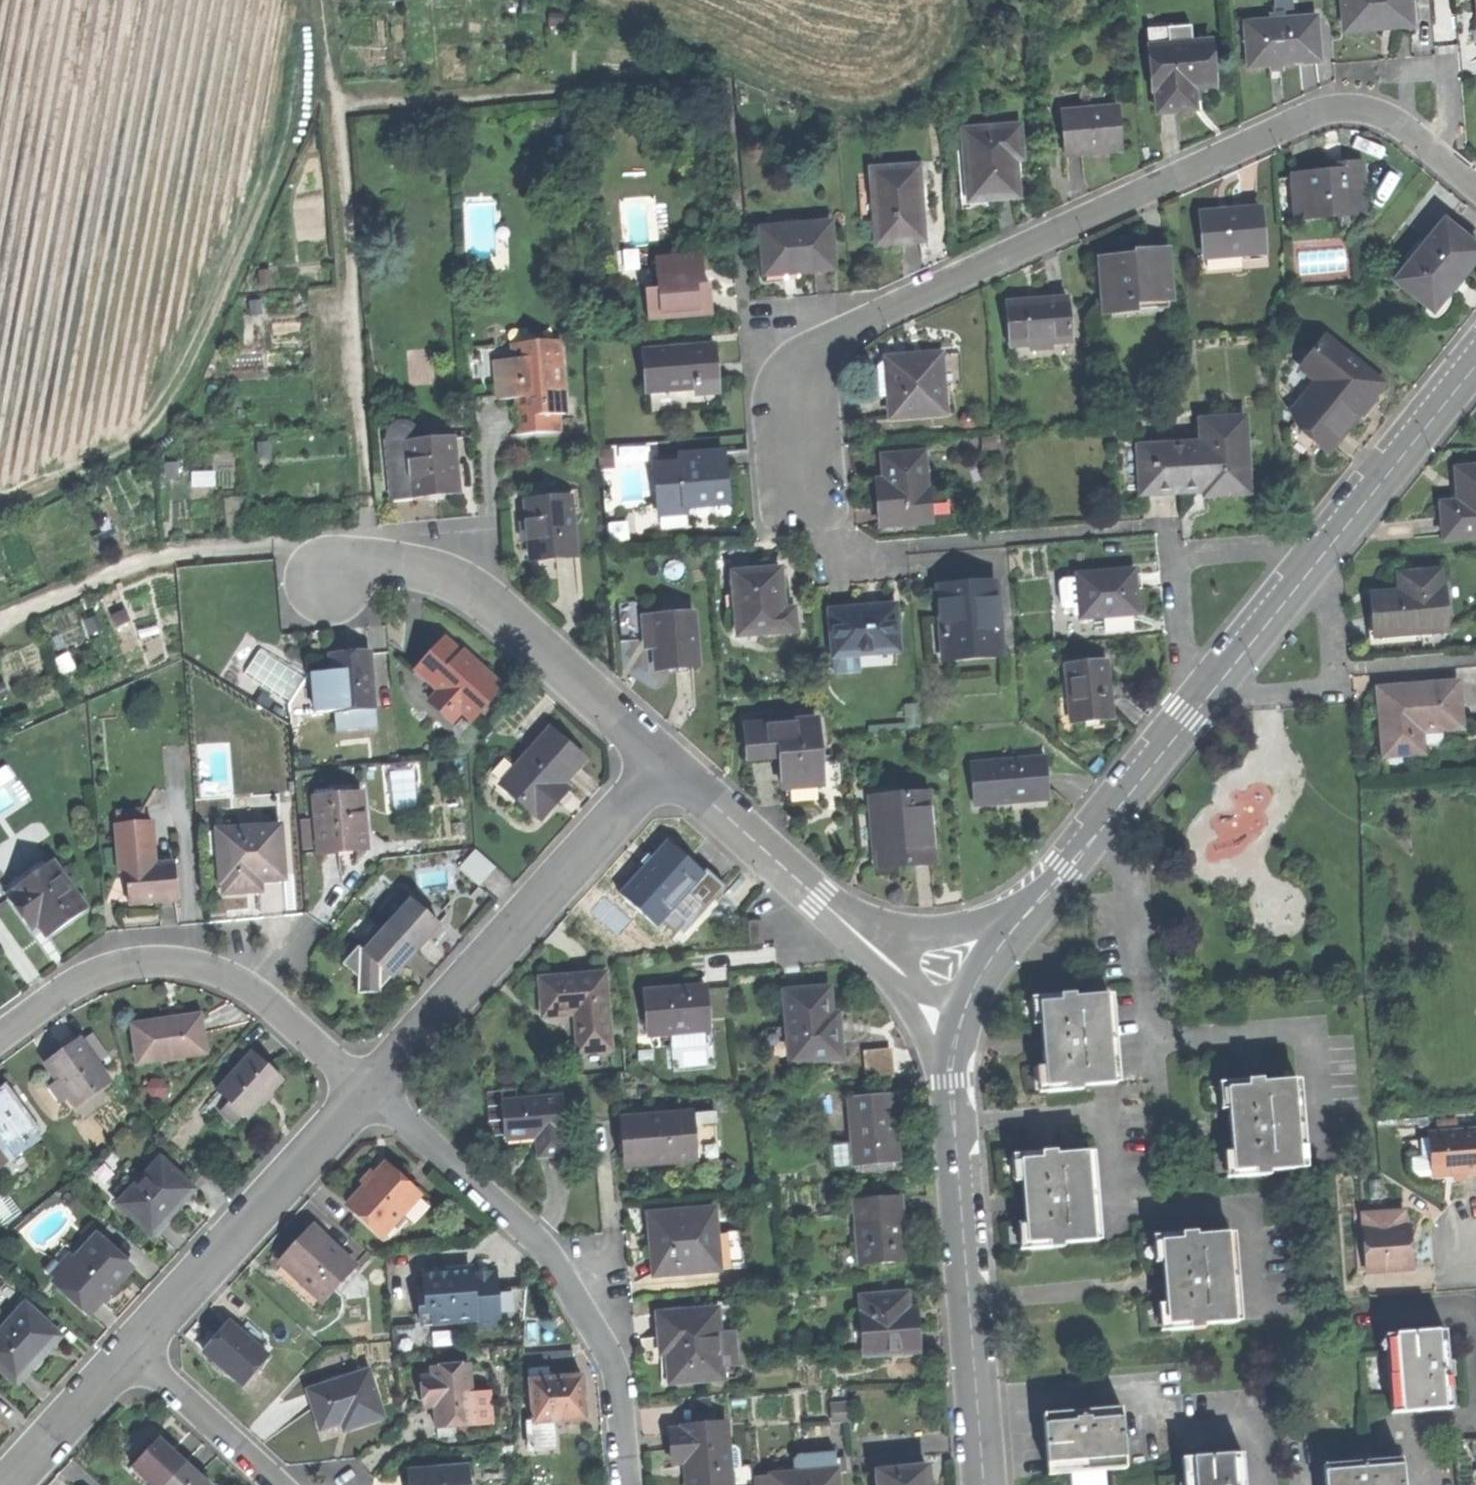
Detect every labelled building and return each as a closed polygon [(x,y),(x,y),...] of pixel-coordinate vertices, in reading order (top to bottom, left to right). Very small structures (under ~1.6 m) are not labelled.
[(1411,25),(1409,0),(1343,0),(1345,31),(1378,28),(1411,25)] [(1243,30),(1247,72),(1278,69),(1316,65),(1311,22),(1243,30)] [(1168,38),(1169,49),(1188,47),(1187,37),(1168,38)] [(1175,114),(1194,113),(1192,91),(1212,90),(1209,46),(1188,47),(1169,49),(1147,50),(1150,96),(1155,96),(1157,116),(1175,114)] [(1091,156),(1119,153),(1115,110),(1058,115),(1062,158),(1091,156)] [(987,210),(986,201),(967,203),(961,134),(961,128),(952,129),(959,212),(987,210)] [(998,200),(1014,199),(1010,151),(1018,151),(1016,129),(961,134),(967,203),(986,201),(998,200)] [(1293,223),(1362,216),(1358,168),(1335,170),(1335,176),(1316,178),(1289,180),(1293,223)] [(897,246),(920,244),(913,170),(868,174),(875,248),(897,246)] [(1236,259),(1260,257),(1256,214),(1227,216),(1197,219),(1201,262),(1236,259)] [(758,232),(763,278),(793,275),(831,272),(826,226),(796,229),(795,221),(783,223),(784,230),(758,232)] [(1429,316),(1450,289),(1475,255),(1475,253),(1439,225),(1391,286),(1429,316)] [(1296,279),(1342,275),(1340,253),(1294,256),(1296,279)] [(1127,307),(1167,304),(1164,256),(1131,258),(1131,265),(1124,265),(1118,265),(1118,261),(1094,262),(1098,318),(1128,317),(1127,307)] [(683,318),(710,316),(709,303),(708,287),(696,287),(695,272),(701,272),(700,259),(654,262),(656,291),(644,292),(645,315),(683,313),(683,318)] [(1238,277),(1236,259),(1201,262),(1203,280),(1238,277)] [(1045,348),(1067,347),(1064,304),(1032,306),(1003,308),(1006,351),(1027,349),(1027,345),(1045,344),(1045,348)] [(1308,444),(1325,457),(1355,419),(1381,386),(1323,340),(1299,370),(1315,383),(1290,415),(1293,418),(1283,430),(1279,435),(1283,437),(1302,452),(1308,444)] [(536,434),(558,432),(556,414),(566,413),(559,341),(538,343),(539,357),(495,361),(498,399),(515,398),(519,436),(536,434)] [(643,395),(695,391),(698,385),(716,383),(715,367),(713,347),(639,353),(643,395)] [(913,361),(890,363),(894,406),(886,407),(888,425),(942,419),(936,358),(913,361)] [(946,362),(948,388),(957,388),(955,361),(946,362)] [(878,408),(886,407),(894,406),(890,363),(883,364),(874,376),(878,408)] [(1135,452),(1138,498),(1200,494),(1200,500),(1221,498),(1246,496),(1241,421),(1197,424),(1198,447),(1135,452)] [(389,501),(409,500),(405,444),(419,443),(419,433),(416,428),(411,424),(396,425),(389,428),(385,435),(389,501)] [(405,444),(409,500),(431,498),(457,497),(453,441),(419,443),(405,444)] [(684,506),(726,503),(724,483),(722,455),(678,459),(679,468),(653,470),(657,519),(685,517),(684,506)] [(922,455),(879,459),(881,485),(883,505),(875,506),(877,528),(928,524),(922,455)] [(1475,539),(1475,471),(1454,473),(1456,496),(1457,507),(1438,508),(1441,542),(1475,539)] [(550,561),(571,559),(567,511),(551,512),(551,501),(523,503),(525,524),(518,524),(520,544),(528,543),(530,563),(550,561)] [(736,640),(794,634),(792,613),(780,615),(776,572),(757,574),(731,576),(736,640)] [(1129,615),(1135,614),(1134,595),(1132,573),(1074,578),(1074,581),(1077,611),(1077,619),(1100,617),(1129,615)] [(1372,638),(1442,632),(1437,574),(1395,577),(1397,595),(1369,598),(1370,617),(1372,638)] [(1058,612),(1077,611),(1074,581),(1055,583),(1058,612)] [(945,590),(926,592),(932,663),(998,657),(992,586),(945,590)] [(832,659),(893,653),(889,609),(856,612),(828,615),(832,659)] [(690,615),(640,620),(642,642),(655,641),(658,671),(675,670),(695,668),(690,615)] [(1131,631),(1129,615),(1100,617),(1102,634),(1131,631)] [(463,725),(491,695),(479,684),(485,677),(475,666),(461,653),(457,658),(440,642),(425,658),(432,664),(419,678),(435,694),(425,704),(447,725),(455,717),(463,725)] [(333,708),(373,704),(370,673),(367,648),(328,652),(330,669),(334,668),(335,685),(331,686),(333,708)] [(898,653),(832,660),(833,672),(900,665),(898,653)] [(1064,666),(1069,725),(1108,722),(1105,697),(1102,662),(1064,666)] [(324,686),(331,686),(335,685),(334,668),(330,669),(322,669),(324,686)] [(288,712),(333,708),(331,686),(324,686),(322,669),(308,671),(286,691),(288,712)] [(1456,686),(1377,693),(1379,724),(1382,759),(1419,756),(1417,736),(1460,732),(1456,686)] [(374,722),(373,704),(333,708),(335,726),(374,722)] [(817,723),(744,729),(746,761),(781,758),(784,792),(801,791),(823,789),(824,804),(840,803),(838,766),(820,767),(817,723)] [(502,791),(535,822),(554,801),(549,796),(557,787),(579,763),(546,732),(510,771),(516,777),(502,791)] [(1042,763),(966,770),(969,808),(1007,804),(1007,798),(1022,797),(1045,794),(1042,763)] [(311,789),(312,796),(333,795),(332,783),(328,783),(329,788),(311,789)] [(313,807),(316,851),(336,849),(366,847),(361,792),(333,795),(334,805),(313,807)] [(312,796),(313,807),(334,805),(333,795),(312,796)] [(908,867),(930,864),(923,796),(884,800),(885,814),(869,815),(872,854),(888,853),(889,868),(908,867)] [(118,867),(125,866),(157,863),(153,820),(113,824),(118,867)] [(223,881),(224,893),(244,892),(243,879),(259,878),(283,876),(278,825),(215,831),(220,882),(223,881)] [(616,895),(655,929),(677,905),(690,916),(713,890),(662,844),(639,870),(616,895)] [(475,847),(466,857),(487,876),(496,866),(475,847)] [(458,867),(479,885),(487,876),(466,857),(458,867)] [(44,929),(49,935),(69,920),(87,907),(51,859),(17,884),(21,890),(16,894),(12,889),(6,894),(36,935),(44,929)] [(150,901),(175,898),(172,861),(157,863),(125,866),(128,896),(149,894),(150,901)] [(260,890),(259,878),(243,879),(244,892),(250,891),(260,890)] [(378,908),(392,921),(407,903),(394,891),(378,908)] [(139,902),(150,901),(149,894),(128,896),(129,903),(139,902)] [(392,921),(387,925),(415,951),(427,937),(440,923),(412,898),(407,903),(392,921)] [(383,922),(360,947),(364,951),(387,925),(383,922)] [(364,951),(392,976),(403,964),(415,951),(387,925),(364,951)] [(384,985),(392,976),(364,951),(360,947),(358,945),(342,963),(361,980),(362,992),(383,989),(384,985)] [(598,977),(537,982),(539,999),(540,1016),(570,1014),(574,1055),(605,1052),(598,977)] [(731,1017),(731,987),(712,987),(711,1017),(731,1017)] [(640,997),(643,1037),(667,1035),(706,1032),(703,989),(678,991),(640,994),(640,997)] [(799,993),(780,995),(784,1044),(792,1043),(793,1064),(838,1060),(834,1014),(827,1014),(825,991),(799,993)] [(1042,1093),(1064,1091),(1064,1087),(1112,1083),(1105,995),(1057,999),(1057,995),(1034,997),(1036,1023),(1032,1023),(1033,1044),(1035,1065),(1040,1065),(1042,1093)] [(133,1025),(138,1061),(206,1051),(200,1015),(164,1020),(133,1025)] [(708,1047),(706,1032),(667,1035),(668,1050),(708,1047)] [(61,1055),(48,1065),(59,1079),(71,1095),(77,1103),(110,1079),(80,1040),(61,1055)] [(244,1113),(247,1116),(264,1098),(283,1077),(254,1050),(218,1089),(230,1100),(244,1113)] [(1225,1152),(1227,1178),(1251,1176),(1250,1172),(1298,1168),(1291,1081),(1241,1085),(1241,1078),(1218,1080),(1220,1108),(1216,1109),(1218,1131),(1220,1153),(1225,1152)] [(62,1102),(71,1095),(59,1079),(50,1086),(62,1102)] [(5,1156),(8,1160),(25,1148),(39,1137),(4,1089),(0,1092),(0,1160),(5,1156)] [(546,1157),(561,1156),(558,1098),(498,1101),(500,1141),(532,1139),(533,1158),(546,1157)] [(851,1168),(894,1164),(891,1131),(888,1098),(845,1101),(849,1146),(851,1168)] [(233,1124),(244,1113),(230,1100),(220,1111),(233,1124)] [(638,1165),(714,1159),(710,1113),(623,1120),(627,1166),(638,1165)] [(1447,1177),(1471,1175),(1468,1133),(1422,1137),(1425,1179),(1447,1177)] [(1475,1174),(1475,1133),(1468,1133),(1471,1175),(1475,1174)] [(828,1170),(851,1168),(849,1146),(826,1148),(828,1170)] [(25,1148),(8,1160),(5,1156),(0,1160),(0,1169),(9,1182),(36,1162),(25,1148)] [(119,1201),(152,1233),(170,1215),(167,1212),(172,1208),(191,1187),(161,1157),(119,1201)] [(351,1201),(384,1231),(404,1209),(422,1189),(390,1159),(369,1181),(351,1201)] [(1022,1212),(1025,1250),(1048,1248),(1048,1244),(1095,1239),(1087,1168),(1041,1173),(1041,1168),(1017,1170),(1022,1212)] [(435,1200),(422,1189),(404,1209),(416,1220),(435,1200)] [(896,1198),(850,1202),(854,1250),(859,1249),(861,1265),(902,1261),(899,1227),(896,1198)] [(659,1275),(725,1270),(722,1235),(711,1236),(709,1211),(645,1216),(647,1242),(656,1241),(658,1256),(659,1275)] [(1356,1216),(1358,1231),(1395,1228),(1401,1228),(1400,1213),(1356,1216)] [(283,1262),(322,1298),(355,1263),(315,1226),(298,1245),(283,1262)] [(1361,1275),(1404,1271),(1403,1251),(1397,1252),(1395,1228),(1358,1231),(1361,1275)] [(1161,1286),(1165,1332),(1190,1330),(1190,1325),(1234,1322),(1228,1235),(1182,1239),(1181,1234),(1157,1236),(1161,1286)] [(53,1284),(87,1315),(110,1291),(133,1267),(99,1235),(76,1259),(57,1279),(53,1284)] [(51,1274),(57,1279),(76,1259),(70,1254),(51,1274)] [(461,1266),(451,1267),(451,1274),(475,1272),(475,1269),(474,1265),(461,1266)] [(419,1300),(421,1321),(477,1315),(478,1320),(525,1315),(522,1283),(501,1285),(499,1267),(475,1269),(475,1272),(451,1274),(451,1267),(422,1270),(424,1288),(425,1299),(419,1300)] [(855,1297),(860,1357),(908,1353),(906,1330),(912,1329),(911,1316),(909,1293),(855,1297)] [(16,1385),(38,1361),(62,1336),(27,1303),(0,1331),(0,1370),(16,1385)] [(665,1384),(719,1380),(713,1311),(653,1316),(655,1340),(661,1339),(663,1355),(665,1384)] [(225,1364),(247,1382),(270,1354),(229,1320),(206,1348),(225,1364)] [(1379,1338),(1385,1416),(1416,1414),(1446,1412),(1440,1333),(1379,1338)] [(572,1349),(552,1350),(553,1367),(573,1365),(572,1349)] [(524,1368),(529,1368),(547,1367),(553,1367),(552,1350),(523,1352),(524,1368)] [(436,1404),(437,1424),(474,1421),(471,1389),(469,1362),(432,1365),(433,1373),(435,1394),(436,1404)] [(315,1409),(321,1426),(348,1417),(351,1425),(384,1414),(368,1366),(308,1387),(315,1409)] [(554,1420),(585,1418),(583,1396),(582,1374),(548,1376),(547,1367),(529,1368),(533,1421),(554,1420)] [(423,1395),(435,1394),(433,1373),(421,1375),(423,1395)] [(489,1387),(471,1389),(474,1421),(492,1420),(489,1387)] [(430,1405),(436,1404),(435,1394),(423,1395),(423,1405),(430,1405)] [(1045,1477),(1123,1470),(1117,1409),(1039,1417),(1042,1447),(1045,1477)] [(556,1449),(554,1420),(533,1421),(528,1421),(530,1451),(556,1449)] [(475,1433),(474,1421),(437,1424),(438,1436),(447,1435),(448,1441),(458,1440),(457,1434),(475,1433)] [(721,1424),(678,1428),(679,1431),(666,1433),(668,1454),(670,1476),(681,1475),(681,1484),(727,1484),(721,1424)] [(155,1484),(165,1484),(186,1462),(171,1449),(158,1437),(133,1464),(155,1484)] [(790,1457),(791,1466),(805,1465),(805,1475),(833,1473),(842,1472),(841,1461),(830,1461),(830,1454),(790,1457)] [(1238,1455),(1177,1460),(1179,1484),(1240,1484),(1238,1455)] [(1396,1460),(1320,1466),(1321,1484),(1398,1484),(1396,1460)] [(198,1474),(186,1462),(165,1484),(211,1484),(198,1474)] [(409,1468),(410,1484),(468,1484),(466,1464),(409,1468)] [(833,1473),(805,1475),(805,1465),(791,1466),(792,1476),(767,1478),(767,1484),(834,1484),(833,1473)] [(922,1469),(873,1474),(874,1484),(923,1484),(922,1469)]
